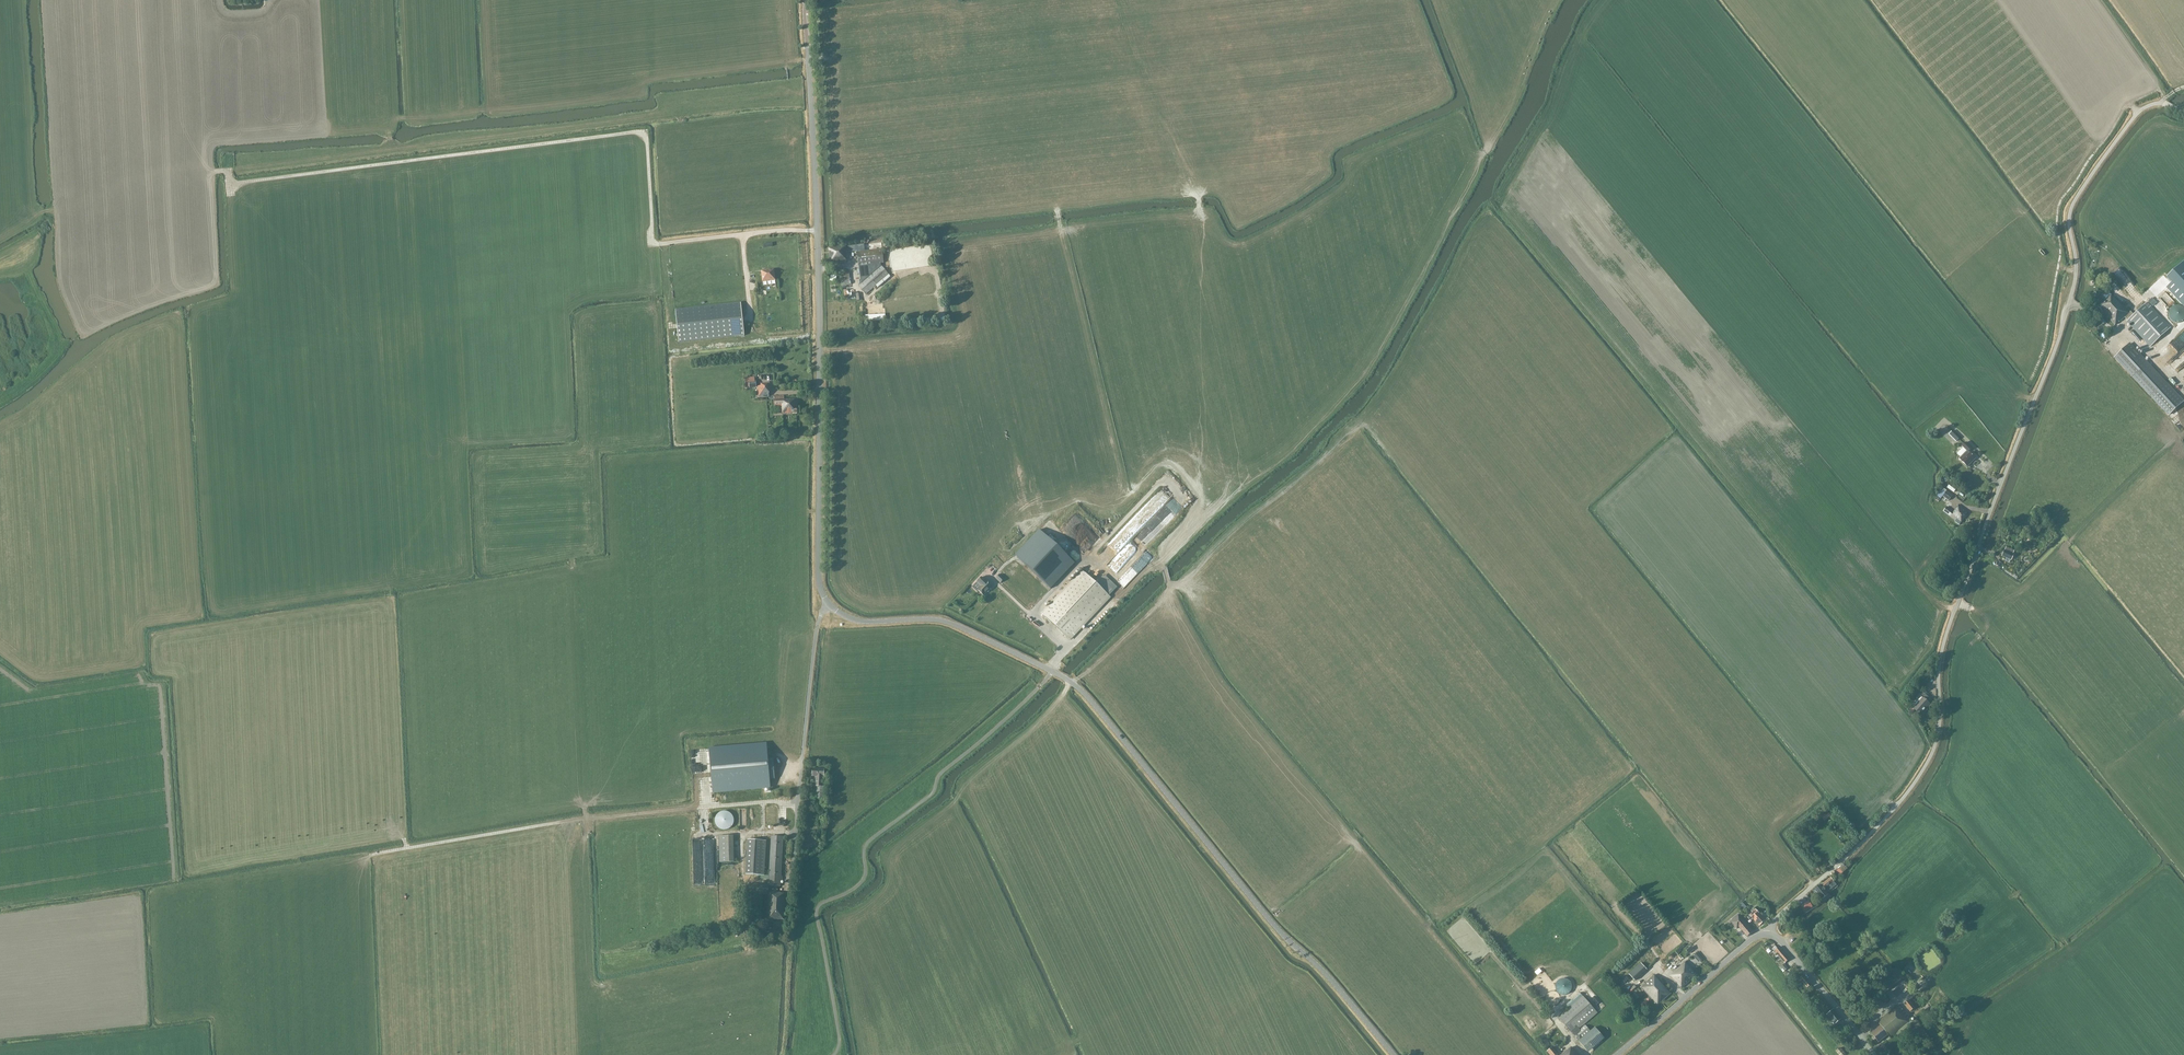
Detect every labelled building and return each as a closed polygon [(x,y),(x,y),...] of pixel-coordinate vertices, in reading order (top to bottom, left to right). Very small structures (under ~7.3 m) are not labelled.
[(845,246),(828,248),(830,264),(847,262),(846,252),(857,251),(857,258),(858,266),(859,266),(862,283),(861,284),(858,286),(866,295),(888,275),(881,266),(881,263),(883,263),(881,243),(845,247),(845,246)] [(2167,278),(2172,283),(2168,287),(2183,305),(2183,269),(2180,264),(2167,278)] [(774,269),(766,270),(766,271),(761,272),(762,282),(775,280),(774,269)] [(849,273),(840,273),(841,286),(850,285),(849,273)] [(2127,321),(2126,322),(2150,347),(2171,328),(2147,302),(2133,315),(2130,312),(2128,314),(2111,295),(2098,307),(2115,325),(2118,322),(2119,323),(2124,318),(2127,321)] [(741,303),(675,310),(679,342),(744,335),(741,303)] [(2183,309),(2182,308),(2180,307),(2178,306),(2176,306),(2175,306),(2173,307),(2172,308),(2171,309),(2170,311),(2169,313),(2169,314),(2169,316),(2169,317),(2170,319),(2171,320),(2172,321),(2174,322),(2175,322),(2176,323),(2178,323),(2180,322),(2181,322),(2183,321),(2183,320),(2183,319),(2183,310),(2183,309)] [(2180,397),(2130,343),(2114,358),(2164,412),(2180,397)] [(768,386),(758,387),(758,397),(769,396),(768,386)] [(782,414),(797,413),(797,407),(796,399),(784,399),(784,396),(775,396),(775,400),(774,400),(775,406),(781,406),(781,409),(782,409),(782,414)] [(1951,431),(1949,434),(1956,441),(1959,439),(1951,431)] [(1959,459),(1967,467),(1975,459),(1969,453),(1968,452),(1971,449),(1965,443),(1962,446),(1967,451),(1959,459)] [(1942,497),(1946,492),(1942,489),(1937,495),(1941,499),(1942,497)] [(1949,501),(1952,496),(1946,492),(1942,497),(1949,501)] [(1950,517),(1955,521),(1955,522),(1960,525),(1966,516),(1965,515),(1968,512),(1958,505),(1953,512),(1946,507),(1943,512),(1950,517)] [(1114,541),(1124,531),(1118,524),(1107,535),(1114,541)] [(1039,530),(1015,555),(1050,589),(1074,564),(1039,530)] [(2004,551),(2002,556),(2006,558),(2005,561),(2009,563),(2010,560),(2011,561),(2014,556),(2012,555),(2014,551),(2005,548),(2004,551)] [(1111,597),(1084,571),(1043,613),(1070,639),(1111,597)] [(1000,574),(996,578),(1001,583),(1004,579),(1000,574)] [(986,581),(982,576),(976,581),(981,586),(977,590),(983,595),(992,586),(987,580),(986,581)] [(1933,702),(1926,697),(1929,694),(1925,691),(1923,693),(1922,693),(1920,696),(1921,697),(1912,707),(1921,716),(1933,702)] [(767,744),(709,748),(712,792),(770,787),(770,779),(775,779),(773,758),(768,758),(767,744)] [(822,799),(822,797),(823,782),(822,782),(823,777),(824,770),(813,769),(812,776),(817,777),(817,782),(816,782),(815,786),(817,786),(816,796),(817,796),(817,799),(822,799)] [(1592,783),(1600,790),(1602,787),(1598,784),(1595,780),(1592,783)] [(734,821),(734,820),(734,818),(733,817),(733,815),(732,814),(731,813),(729,812),(728,811),(727,811),(725,811),(723,811),(722,811),(720,812),(719,812),(718,813),(717,815),(716,816),(716,817),(715,819),(715,820),(715,822),(716,823),(716,825),(717,826),(718,827),(720,828),(721,829),(722,829),(724,829),(726,829),(727,829),(729,829),(730,828),(731,827),(732,826),(733,824),(733,823),(734,821)] [(720,862),(734,861),(733,835),(719,835),(720,862)] [(777,887),(780,887),(783,837),(771,836),(769,876),(764,875),(766,841),(747,840),(745,875),(758,875),(758,879),(769,879),(768,885),(749,884),(749,894),(768,895),(767,919),(783,920),(785,893),(777,892),(777,887)] [(704,866),(704,876),(714,876),(714,858),(706,858),(706,866),(704,866)] [(1842,873),(1844,871),(1847,869),(1846,867),(1844,865),(1839,869),(1842,873)] [(1827,892),(1836,885),(1830,877),(1821,884),(1827,892)] [(1820,884),(1813,890),(1821,900),(1828,895),(1820,884)] [(1801,905),(1804,910),(1811,906),(1809,901),(1801,905)] [(1749,915),(1751,918),(1759,926),(1765,920),(1760,914),(1755,910),(1749,915)] [(1753,932),(1739,915),(1730,922),(1737,929),(1739,927),(1748,937),(1753,932)] [(1785,963),(1789,960),(1779,947),(1777,948),(1775,946),(1772,949),(1781,958),(1780,959),(1781,961),(1779,963),(1781,965),(1778,967),(1783,973),(1788,968),(1784,964),(1785,963)] [(1681,989),(1697,976),(1685,962),(1673,973),(1674,974),(1671,976),(1681,989)] [(1641,963),(1629,974),(1635,981),(1647,969),(1641,963)] [(1884,993),(1903,978),(1903,979),(1906,977),(1897,966),(1876,983),(1884,993)] [(1640,987),(1657,1006),(1671,994),(1654,975),(1640,987)] [(1806,988),(1811,984),(1804,975),(1799,979),(1798,980),(1796,977),(1792,981),(1797,988),(1803,983),(1806,988)] [(1571,982),(1570,981),(1569,980),(1568,980),(1567,979),(1565,979),(1564,978),(1562,979),(1561,979),(1560,980),(1558,980),(1557,982),(1557,983),(1556,984),(1556,985),(1556,987),(1556,988),(1556,990),(1557,991),(1558,992),(1559,993),(1560,994),(1561,994),(1562,995),(1564,995),(1565,995),(1566,995),(1568,994),(1569,993),(1570,992),(1571,991),(1571,990),(1572,989),(1572,988),(1572,986),(1572,985),(1572,984),(1571,982)] [(1568,1009),(1558,1018),(1568,1029),(1578,1042),(1579,1041),(1590,1031),(1584,1025),(1598,1013),(1597,1013),(1583,996),(1580,993),(1565,1006),(1568,1009)] [(1910,1012),(1915,1008),(1910,1000),(1904,1004),(1910,1012)] [(1896,1007),(1877,1022),(1883,1029),(1890,1037),(1894,1034),(1896,1036),(1905,1029),(1909,1025),(1912,1029),(1924,1043),(1930,1038),(1915,1020),(1912,1022),(1898,1005),(1896,1007)] [(1834,1024),(1841,1019),(1833,1009),(1826,1015),(1834,1024)] [(1888,1035),(1882,1029),(1880,1026),(1870,1033),(1878,1043),(1888,1035)] [(1589,1053),(1605,1039),(1595,1027),(1579,1041),(1589,1053)] [(1559,1054),(1553,1047),(1547,1052),(1550,1054),(1558,1054),(1559,1054)]
